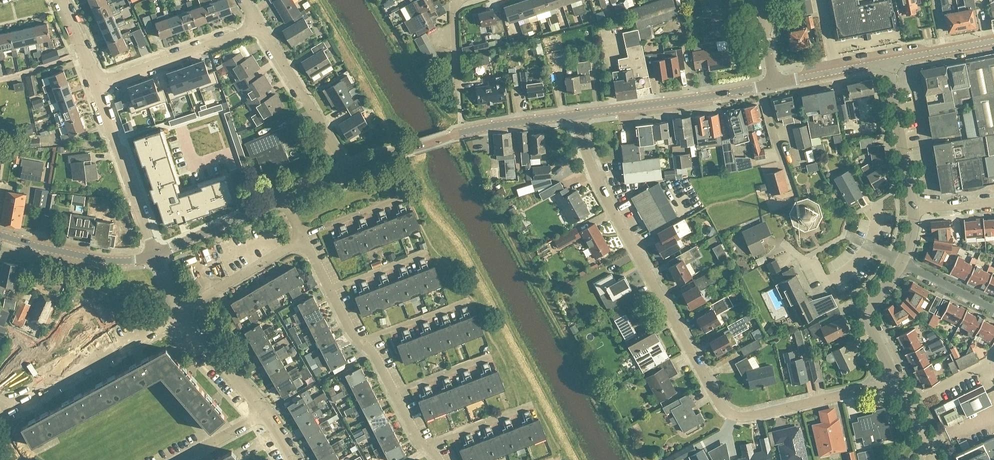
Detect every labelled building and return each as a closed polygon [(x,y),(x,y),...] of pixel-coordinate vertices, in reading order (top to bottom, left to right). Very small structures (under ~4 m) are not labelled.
[(92,10),(107,3),(106,1),(105,0),(88,0),(92,10)] [(92,10),(97,21),(112,14),(111,13),(115,11),(112,4),(116,2),(115,0),(109,0),(106,1),(107,3),(92,10)] [(201,7),(202,7),(208,22),(219,18),(214,3),(213,3),(211,0),(198,0),(201,7)] [(214,3),(219,18),(231,14),(229,9),(226,0),(222,0),(217,2),(216,0),(211,0),(213,3),(214,3)] [(272,3),(285,23),(292,18),(300,13),(292,0),(276,0),(272,3)] [(434,12),(442,8),(438,2),(432,5),(429,0),(416,0),(406,6),(413,18),(428,9),(431,14),(434,12)] [(531,0),(529,0),(518,4),(523,18),(536,14),(531,0)] [(546,0),(531,0),(536,14),(549,9),(546,0)] [(560,0),(546,0),(549,9),(562,5),(560,0)] [(632,14),(638,30),(640,39),(640,41),(652,39),(649,26),(652,25),(678,17),(673,0),(661,0),(631,10),(632,14)] [(703,16),(710,15),(712,27),(726,25),(724,15),(730,14),(727,0),(700,0),(703,16)] [(812,14),(813,14),(810,0),(807,0),(804,1),(807,15),(812,14)] [(869,34),(897,29),(893,13),(894,13),(893,13),(890,0),(829,0),(833,24),(832,24),(832,25),(835,40),(863,35),(864,39),(870,38),(869,34)] [(902,8),(904,7),(906,15),(915,14),(915,10),(917,9),(916,4),(920,4),(919,0),(901,0),(902,8)] [(968,28),(975,27),(974,22),(975,22),(973,10),(975,10),(973,0),(964,0),(965,6),(958,7),(959,12),(962,29),(963,29),(964,30),(968,30),(968,28)] [(208,22),(202,7),(201,7),(194,10),(191,2),(186,4),(189,11),(191,11),(196,26),(208,22)] [(523,18),(518,4),(504,8),(509,23),(523,18)] [(623,4),(613,6),(615,14),(625,11),(623,4)] [(177,15),(179,15),(184,30),(196,26),(191,11),(189,11),(189,12),(182,14),(179,6),(174,8),(177,15)] [(962,29),(959,12),(951,13),(950,6),(949,6),(942,7),(943,15),(946,15),(949,32),(962,29)] [(112,14),(97,21),(102,32),(117,26),(116,24),(113,17),(121,13),(119,9),(115,11),(111,13),(112,14)] [(404,23),(411,35),(415,33),(418,37),(435,28),(434,27),(429,18),(436,14),(434,12),(431,14),(428,9),(413,18),(404,23)] [(167,19),(173,34),(184,30),(179,15),(177,15),(177,16),(170,18),(167,10),(163,11),(164,16),(166,19),(167,19)] [(473,16),(475,24),(481,23),(482,27),(491,25),(493,34),(504,31),(499,13),(494,14),(493,10),(473,16)] [(300,13),(292,18),(295,23),(282,31),(291,46),(312,33),(304,20),(307,18),(303,11),(300,13)] [(164,16),(157,18),(155,14),(151,16),(154,24),(155,23),(161,38),(173,34),(167,19),(166,19),(164,16)] [(149,16),(142,18),(146,30),(153,28),(149,16)] [(807,28),(814,27),(811,16),(805,17),(807,28)] [(788,32),(792,50),(792,49),(794,51),(798,50),(799,48),(800,48),(809,46),(805,29),(795,31),(793,18),(786,20),(789,32),(788,32)] [(117,26),(102,32),(107,44),(122,37),(121,35),(118,28),(126,25),(124,20),(116,24),(117,26)] [(37,42),(39,42),(46,40),(48,49),(53,48),(51,39),(49,39),(46,24),(33,27),(37,42)] [(524,39),(529,38),(527,32),(524,24),(519,26),(522,34),(524,39)] [(21,30),(25,45),(27,45),(34,43),(36,52),(41,51),(39,42),(37,42),(33,27),(21,30)] [(132,32),(135,40),(143,36),(139,29),(132,32)] [(13,48),(15,48),(22,46),(24,54),(29,53),(27,45),(25,45),(21,30),(9,33),(13,48)] [(122,37),(107,44),(113,55),(127,49),(123,40),(131,36),(129,32),(121,35),(122,37)] [(2,51),(10,49),(12,57),(17,56),(15,48),(13,48),(9,33),(0,35),(0,48),(1,51),(2,51)] [(414,40),(418,47),(428,42),(425,34),(414,40)] [(619,71),(613,72),(617,100),(637,96),(636,90),(642,89),(650,87),(648,78),(646,69),(641,44),(640,41),(640,39),(640,38),(626,41),(627,48),(626,48),(628,57),(618,60),(619,71)] [(431,47),(428,42),(418,47),(421,52),(431,47)] [(311,78),(331,65),(323,52),(327,49),(323,43),(311,50),(314,55),(302,63),(311,78)] [(474,46),(475,53),(488,50),(487,43),(474,46)] [(421,52),(424,58),(434,52),(431,47),(421,52)] [(327,52),(333,61),(339,57),(334,48),(327,52)] [(663,52),(664,53),(667,77),(679,75),(677,61),(683,60),(681,49),(663,52)] [(41,55),(43,64),(60,59),(57,50),(41,55)] [(709,70),(731,66),(728,50),(707,54),(706,51),(692,53),(695,69),(708,67),(709,70)] [(437,58),(434,52),(424,58),(427,63),(437,58)] [(248,75),(249,74),(259,69),(251,56),(244,60),(240,53),(222,64),(227,72),(230,70),(237,81),(248,74),(248,75)] [(655,80),(658,79),(668,78),(667,77),(664,53),(652,55),(652,54),(644,55),(647,69),(654,68),(655,80)] [(489,64),(488,54),(479,55),(480,65),(489,64)] [(979,137),(993,134),(993,57),(965,63),(968,80),(972,97),(971,97),(979,137)] [(204,61),(191,66),(200,90),(218,83),(214,72),(208,74),(204,61)] [(588,70),(591,70),(590,62),(577,63),(578,75),(566,77),(568,93),(581,92),(580,90),(591,88),(590,74),(589,74),(588,70)] [(946,66),(949,84),(952,96),(954,109),(962,107),(961,99),(971,97),(972,97),(968,80),(965,63),(965,62),(946,66)] [(191,66),(179,70),(188,94),(187,89),(198,85),(199,90),(200,90),(191,66)] [(954,109),(952,96),(949,84),(946,66),(920,71),(928,115),(929,114),(929,115),(928,116),(954,112),(954,109)] [(172,87),(166,89),(170,100),(188,94),(179,70),(167,74),(172,87)] [(42,87),(43,89),(45,93),(52,90),(52,89),(67,84),(63,72),(48,77),(50,84),(42,87)] [(528,97),(544,95),(542,82),(528,84),(527,72),(521,73),(523,91),(527,90),(528,97)] [(237,81),(234,83),(239,91),(242,89),(248,100),(249,100),(260,93),(270,87),(263,76),(253,81),(249,74),(248,75),(248,74),(237,81)] [(511,86),(518,85),(516,74),(509,75),(511,86)] [(333,85),(326,90),(330,97),(327,98),(332,107),(335,105),(339,111),(346,107),(349,112),(360,104),(358,100),(354,102),(347,92),(353,88),(346,77),(340,81),(341,82),(334,86),(333,85)] [(479,104),(506,100),(504,84),(503,84),(502,77),(488,79),(489,86),(476,88),(479,104)] [(153,79),(140,84),(149,108),(167,101),(163,90),(157,92),(153,79)] [(848,90),(842,91),(844,102),(850,101),(851,103),(847,104),(851,119),(859,117),(855,97),(861,95),(862,98),(867,97),(866,94),(873,93),(870,80),(859,83),(859,81),(847,83),(848,90)] [(13,86),(15,92),(23,90),(22,83),(13,86)] [(52,90),(55,98),(47,101),(49,105),(56,102),(56,103),(57,103),(56,101),(71,95),(67,84),(52,89),(52,90)] [(131,114),(149,108),(140,84),(128,88),(133,101),(127,103),(131,114)] [(801,96),(804,113),(805,116),(806,116),(810,139),(839,134),(835,110),(836,110),(832,90),(824,92),(824,91),(810,93),(810,94),(801,96)] [(249,100),(248,100),(246,102),(250,110),(253,108),(257,113),(251,117),(257,125),(263,122),(261,119),(282,106),(275,94),(265,100),(260,93),(249,100)] [(57,103),(56,103),(59,109),(51,113),(53,117),(60,114),(61,114),(60,112),(75,107),(71,95),(56,101),(57,103)] [(792,116),(796,115),(791,97),(774,101),(778,119),(782,118),(784,124),(793,122),(792,116)] [(41,99),(32,102),(34,109),(44,106),(41,99)] [(364,110),(360,104),(349,112),(352,117),(339,125),(348,140),(369,127),(360,112),(364,110)] [(848,120),(845,104),(836,106),(839,121),(848,120)] [(755,134),(755,132),(754,131),(762,129),(760,121),(757,105),(742,109),(746,124),(748,132),(754,152),(755,160),(765,158),(764,150),(760,151),(756,134),(755,134)] [(64,124),(79,118),(75,107),(60,112),(61,114),(60,114),(63,121),(55,124),(57,128),(58,128),(65,125),(64,124)] [(726,113),(725,114),(732,138),(732,139),(734,146),(749,141),(748,135),(748,134),(747,134),(741,110),(741,109),(740,109),(740,110),(734,111),(733,109),(727,111),(727,113),(726,114),(726,113)] [(959,133),(954,112),(928,116),(932,138),(959,133)] [(172,113),(164,115),(166,122),(175,119),(172,113)] [(694,124),(693,124),(695,135),(696,135),(697,146),(708,144),(709,147),(721,145),(722,145),(721,141),(718,115),(718,114),(705,116),(705,115),(693,117),(694,124)] [(693,144),(689,117),(673,120),(676,137),(679,137),(681,146),(693,144)] [(58,128),(61,135),(59,136),(61,140),(69,137),(68,136),(84,130),(79,118),(64,124),(65,125),(58,128)] [(133,132),(129,122),(121,124),(125,135),(133,132)] [(666,122),(654,123),(656,139),(664,138),(664,144),(671,144),(670,137),(668,137),(666,122)] [(654,139),(656,139),(654,123),(641,125),(635,125),(637,143),(620,145),(622,162),(644,160),(642,144),(655,143),(654,139)] [(23,135),(33,133),(31,124),(21,127),(23,135)] [(238,135),(246,133),(244,126),(236,129),(238,135)] [(797,150),(811,147),(806,126),(792,129),(797,150)] [(157,201),(164,224),(176,220),(178,223),(186,220),(211,211),(210,209),(234,201),(227,177),(201,185),(202,188),(178,196),(174,182),(177,181),(160,130),(133,139),(142,165),(145,164),(152,187),(150,188),(154,202),(157,201)] [(281,166),(289,162),(280,141),(275,131),(245,144),(251,159),(256,156),(260,165),(259,166),(261,171),(279,163),(281,166)] [(529,151),(527,132),(516,133),(518,152),(521,152),(522,165),(525,165),(526,181),(531,181),(529,151)] [(510,133),(493,135),(494,155),(512,153),(510,133)] [(539,154),(545,153),(543,134),(529,135),(531,159),(540,158),(539,154)] [(979,137),(970,138),(973,159),(993,155),(993,134),(979,137)] [(24,148),(40,147),(39,139),(34,139),(34,135),(33,136),(24,139),(24,140),(24,148)] [(936,165),(972,159),(973,159),(970,138),(933,145),(936,163),(936,164),(936,165)] [(823,144),(811,146),(813,154),(824,151),(823,144)] [(883,174),(887,171),(883,145),(866,148),(867,155),(870,154),(872,166),(869,168),(868,165),(861,169),(865,176),(866,176),(873,189),(887,181),(883,174)] [(724,164),(734,163),(731,150),(722,152),(724,164)] [(70,163),(72,180),(84,179),(84,181),(96,179),(94,164),(88,165),(87,154),(67,156),(68,164),(70,163)] [(674,157),(676,169),(692,167),(690,154),(674,157)] [(973,159),(972,159),(977,187),(990,184),(990,185),(991,186),(992,186),(993,186),(993,185),(993,184),(993,155),(973,159)] [(622,162),(623,176),(624,183),(661,179),(659,158),(644,160),(622,162)] [(739,158),(734,158),(738,172),(742,171),(739,158)] [(977,187),(972,159),(936,165),(941,193),(977,187)] [(22,166),(42,169),(42,170),(43,164),(23,161),(22,166)] [(42,169),(22,166),(20,178),(40,182),(42,169)] [(533,180),(551,178),(550,166),(532,168),(533,180)] [(770,195),(787,190),(781,170),(764,175),(770,195)] [(664,172),(665,179),(675,178),(674,171),(664,172)] [(847,203),(861,195),(848,172),(834,179),(847,203)] [(630,198),(649,232),(677,216),(658,183),(630,198)] [(570,195),(566,188),(554,195),(558,202),(559,201),(571,223),(589,214),(577,191),(570,195)] [(2,208),(0,222),(0,225),(19,228),(25,195),(5,192),(2,208)] [(54,204),(55,194),(48,193),(47,203),(54,204)] [(41,196),(34,195),(32,205),(39,206),(41,196)] [(393,218),(400,237),(419,230),(412,211),(407,213),(403,203),(396,206),(400,216),(393,218)] [(796,214),(795,215),(796,215),(798,221),(797,222),(798,222),(804,225),(805,225),(806,225),(806,224),(810,223),(811,223),(812,223),(812,222),(815,217),(816,216),(815,215),(813,209),(813,208),(807,205),(807,204),(806,205),(800,207),(799,208),(796,214)] [(513,207),(508,211),(516,223),(521,220),(517,214),(513,207)] [(374,226),(381,244),(400,237),(393,218),(387,221),(383,210),(376,213),(380,223),(374,226)] [(88,225),(85,225),(86,222),(84,222),(84,217),(70,215),(67,236),(85,239),(88,225)] [(85,225),(88,225),(85,239),(90,239),(89,244),(109,247),(111,235),(113,223),(94,220),(94,219),(84,217),(84,222),(86,222),(85,225)] [(354,233),(361,252),(381,244),(374,226),(368,228),(364,218),(357,220),(361,231),(354,233)] [(983,221),(984,221),(983,218),(983,219),(976,219),(976,220),(976,221),(964,222),(964,220),(963,220),(965,240),(966,240),(966,238),(976,237),(976,239),(984,238),(984,239),(985,239),(985,236),(984,236),(983,221)] [(679,238),(683,236),(691,232),(684,219),(658,234),(661,240),(655,244),(657,246),(656,249),(659,254),(662,255),(663,257),(683,246),(679,238)] [(984,221),(983,221),(984,236),(985,236),(993,236),(993,220),(984,221)] [(933,244),(951,247),(952,239),(950,238),(949,221),(931,223),(932,233),(934,232),(935,236),(933,244)] [(595,258),(609,250),(594,224),(580,232),(595,258)] [(769,235),(764,224),(742,234),(752,256),(763,251),(760,243),(761,242),(762,240),(761,238),(769,235)] [(361,252),(354,233),(348,236),(348,235),(344,225),(338,228),(341,238),(334,241),(341,260),(361,252)] [(575,228),(566,234),(554,240),(559,249),(580,237),(575,228)] [(951,247),(933,244),(932,252),(931,255),(927,253),(923,262),(939,270),(946,254),(950,254),(951,251),(958,252),(960,248),(951,247)] [(685,265),(701,256),(696,246),(678,256),(681,261),(669,268),(678,284),(691,276),(685,265)] [(958,256),(949,275),(950,275),(957,278),(958,277),(967,281),(968,281),(975,265),(977,261),(974,259),(971,265),(964,262),(964,260),(958,257),(958,256)] [(415,274),(422,293),(440,285),(433,267),(428,269),(424,259),(417,261),(421,271),(415,274)] [(771,274),(780,270),(775,261),(766,265),(771,274)] [(2,273),(0,272),(0,294),(3,295),(5,285),(14,286),(20,288),(23,275),(16,273),(18,266),(4,263),(2,273)] [(993,273),(993,269),(991,268),(988,273),(981,270),(982,268),(975,265),(976,265),(975,265),(968,281),(967,281),(966,283),(967,283),(975,286),(975,285),(985,289),(993,273)] [(283,272),(297,295),(301,293),(296,285),(303,281),(294,266),(283,272)] [(422,293),(415,274),(408,276),(405,266),(398,269),(401,279),(395,281),(402,300),(422,293)] [(273,278),(282,294),(288,290),(293,298),(297,295),(283,272),(273,278)] [(699,291),(716,282),(710,272),(693,282),(696,287),(683,294),(691,308),(705,300),(699,291)] [(382,286),(376,289),(383,307),(402,300),(395,281),(389,284),(385,273),(378,276),(382,286)] [(985,289),(984,291),(984,292),(984,291),(992,294),(993,293),(993,274),(993,273),(985,289)] [(616,306),(634,296),(624,277),(615,282),(611,275),(594,284),(600,296),(608,292),(616,306)] [(782,299),(786,297),(800,290),(801,290),(795,276),(775,286),(782,299)] [(263,284),(276,308),(280,305),(276,297),(282,294),(273,278),(263,284)] [(383,307),(376,289),(369,291),(365,281),(359,283),(363,294),(355,296),(362,315),(383,307)] [(903,302),(916,314),(921,308),(920,307),(928,292),(913,283),(908,292),(910,293),(908,296),(903,302)] [(252,291),(261,306),(268,302),(272,310),(276,308),(263,284),(252,291)] [(831,296),(822,299),(810,303),(809,301),(808,300),(805,300),(800,290),(786,297),(799,323),(825,311),(826,313),(836,307),(831,296)] [(261,306),(252,291),(242,297),(255,320),(260,317),(255,309),(261,306)] [(55,301),(39,294),(28,318),(44,326),(55,301)] [(295,319),(318,308),(313,296),(297,304),(301,311),(293,315),(295,319)] [(698,320),(697,322),(700,328),(702,327),(704,331),(705,332),(712,328),(711,328),(713,327),(712,327),(720,322),(716,316),(733,307),(728,296),(710,306),(712,311),(711,312),(697,319),(698,320)] [(255,320),(242,297),(231,303),(240,318),(247,314),(251,322),(255,320)] [(966,312),(967,310),(966,310),(960,307),(960,308),(960,309),(949,303),(950,301),(949,301),(944,312),(938,310),(936,315),(941,318),(940,319),(941,320),(942,318),(951,322),(950,324),(958,327),(957,328),(958,328),(959,326),(966,312)] [(910,320),(916,314),(903,302),(897,308),(894,309),(892,305),(883,310),(892,326),(908,317),(910,320)] [(457,322),(464,341),(483,334),(475,315),(470,317),(466,307),(459,309),(463,320),(457,322)] [(309,326),(324,318),(318,308),(295,319),(297,324),(305,320),(309,326)] [(9,313),(0,309),(0,324),(5,326),(9,313)] [(983,321),(984,319),(984,318),(983,319),(977,316),(977,317),(966,312),(959,326),(968,331),(967,332),(968,336),(972,338),(974,337),(975,337),(976,335),(983,321)] [(710,342),(714,349),(712,351),(717,359),(725,354),(724,351),(737,344),(733,337),(748,329),(745,323),(754,318),(751,313),(727,327),(730,332),(710,342)] [(437,329),(444,348),(464,341),(457,322),(450,324),(447,314),(440,317),(444,327),(437,329)] [(614,321),(633,355),(643,373),(669,358),(652,327),(637,335),(625,315),(614,321)] [(306,341),(329,329),(324,318),(309,326),(312,333),(304,337),(306,341)] [(828,342),(849,332),(842,318),(822,328),(819,323),(809,328),(815,339),(824,334),(828,342)] [(992,346),(993,341),(993,326),(983,321),(976,335),(985,339),(984,341),(992,345),(991,345),(992,346)] [(418,337),(425,356),(444,348),(437,329),(431,332),(427,322),(420,324),(424,335),(418,337)] [(245,332),(251,343),(274,330),(271,326),(263,330),(260,324),(245,332)] [(767,332),(773,337),(780,329),(773,324),(767,332)] [(335,340),(329,329),(306,341),(306,342),(308,345),(316,341),(320,347),(335,340)] [(425,356),(418,337),(411,339),(407,329),(401,332),(405,342),(397,345),(404,363),(425,356)] [(921,347),(916,337),(917,336),(914,330),(915,329),(896,338),(897,338),(900,345),(902,345),(907,354),(921,347)] [(251,343),(257,354),(272,345),(268,339),(276,334),(274,330),(251,343)] [(933,342),(939,339),(936,333),(930,337),(933,342)] [(744,356),(761,346),(757,339),(740,349),(744,356)] [(335,340),(320,347),(323,354),(314,358),(317,362),(340,351),(335,340)] [(852,356),(859,352),(853,340),(845,344),(846,346),(832,352),(842,373),(845,372),(845,373),(847,372),(847,371),(856,366),(852,356)] [(940,340),(934,343),(937,349),(942,346),(940,340)] [(236,354),(244,365),(257,354),(249,343),(236,354)] [(263,364),(286,351),(284,347),(276,351),(272,345),(257,354),(263,364)] [(907,354),(904,355),(905,355),(909,363),(910,362),(915,371),(929,364),(924,354),(926,353),(923,347),(923,346),(921,347),(907,354)] [(955,360),(960,357),(956,347),(950,350),(955,360)] [(123,373),(133,391),(161,376),(166,349),(142,362),(141,360),(136,363),(137,365),(123,373)] [(166,349),(161,376),(185,402),(201,388),(190,376),(192,375),(188,371),(186,372),(166,349)] [(263,364),(269,374),(284,366),(280,359),(288,355),(286,351),(263,364)] [(330,369),(331,369),(341,364),(345,361),(340,351),(317,362),(319,367),(327,362),(330,369)] [(966,355),(971,366),(978,362),(973,351),(966,355)] [(792,385),(807,381),(802,359),(794,360),(792,352),(783,354),(785,363),(787,362),(792,385)] [(966,355),(960,358),(966,368),(971,366),(966,355)] [(756,356),(749,359),(753,369),(760,367),(756,356)] [(764,385),(775,383),(771,366),(753,370),(746,357),(735,363),(743,377),(748,376),(751,388),(762,386),(763,388),(765,387),(764,385)] [(817,358),(809,360),(814,383),(822,381),(817,358)] [(960,358),(955,360),(960,371),(966,368),(960,358)] [(668,379),(678,373),(669,359),(659,365),(661,369),(646,378),(659,401),(675,392),(668,379)] [(958,372),(953,361),(947,364),(953,375),(958,372)] [(478,378),(485,397),(504,390),(497,371),(491,373),(488,363),(481,366),(484,376),(478,378)] [(931,363),(929,364),(915,371),(913,372),(913,373),(914,372),(917,380),(919,379),(923,388),(921,389),(921,390),(940,381),(940,380),(938,381),(933,371),(934,370),(931,364),(932,364),(931,363)] [(269,374),(275,385),(298,372),(296,367),(288,372),(284,366),(269,374)] [(342,391),(366,379),(360,368),(345,375),(348,382),(340,386),(342,391)] [(485,397),(478,378),(472,380),(468,370),(461,373),(465,383),(459,386),(466,404),(485,397)] [(298,372),(275,385),(282,395),(296,387),(292,380),(300,376),(299,372),(298,372)] [(133,391),(123,373),(109,381),(108,379),(103,382),(103,383),(89,391),(99,410),(133,391)] [(466,404),(459,386),(452,388),(448,378),(442,380),(445,391),(439,393),(446,412),(466,404)] [(356,397),(371,389),(366,379),(342,391),(344,395),(353,391),(356,397)] [(446,412),(439,393),(433,395),(429,385),(422,388),(426,398),(418,401),(425,419),(446,412)] [(992,405),(986,393),(982,386),(957,398),(954,400),(954,399),(946,403),(946,404),(934,410),(937,416),(960,404),(966,417),(992,405)] [(201,388),(185,402),(210,432),(226,418),(216,405),(217,404),(213,399),(212,401),(201,388)] [(318,388),(311,392),(313,396),(321,392),(318,388)] [(353,412),(377,400),(371,389),(356,397),(360,404),(351,408),(353,412)] [(56,410),(66,428),(99,410),(89,391),(75,399),(74,398),(69,400),(70,402),(56,410)] [(302,397),(296,401),(288,406),(294,417),(317,404),(314,399),(311,401),(306,404),(302,397)] [(704,421),(700,414),(695,416),(691,408),(695,406),(692,399),(683,404),(680,399),(663,408),(666,415),(672,412),(684,433),(704,421)] [(377,400),(353,412),(355,417),(364,412),(367,419),(382,411),(377,400)] [(300,427),(315,419),(311,412),(319,408),(317,404),(294,417),(300,427)] [(875,442),(891,439),(884,409),(876,411),(877,414),(858,418),(862,436),(864,445),(875,442)] [(66,428),(56,410),(41,417),(41,416),(35,419),(36,420),(22,428),(32,447),(66,428)] [(944,417),(949,427),(963,420),(958,410),(944,417)] [(364,434),(388,422),(382,411),(367,419),(370,425),(362,429),(364,434)] [(519,427),(526,445),(545,438),(538,419),(533,422),(529,411),(522,414),(526,424),(519,427)] [(626,427),(631,425),(626,417),(622,420),(626,427)] [(300,427),(306,438),(329,424),(326,420),(318,425),(315,419),(300,427)] [(500,434),(507,453),(526,445),(519,427),(513,429),(509,419),(502,421),(506,432),(500,434)] [(845,449),(839,420),(813,426),(820,456),(830,454),(830,452),(845,449)] [(388,422),(364,434),(366,438),(375,434),(378,440),(393,432),(388,422)] [(306,438),(312,448),(327,439),(323,433),(331,429),(329,424),(306,438)] [(487,459),(488,459),(507,453),(500,434),(494,436),(490,426),(483,429),(487,439),(480,442),(487,459)] [(790,430),(782,432),(785,445),(780,446),(783,459),(799,459),(806,457),(799,428),(799,429),(790,431),(790,430)] [(393,432),(378,440),(381,447),(373,451),(375,455),(399,443),(393,432)] [(480,442),(474,444),(470,434),(463,436),(467,446),(460,449),(464,459),(487,459),(480,442)] [(993,439),(991,439),(990,440),(955,456),(957,459),(993,459),(993,438),(993,439)] [(312,448),(318,458),(341,445),(338,441),(330,445),(327,439),(312,448)] [(767,439),(760,440),(763,452),(753,454),(751,444),(741,446),(743,458),(738,459),(772,459),(767,439)] [(375,455),(378,459),(386,455),(388,459),(393,459),(405,454),(399,443),(375,455)] [(319,459),(339,459),(336,454),(343,449),(341,445),(318,458),(319,459)] [(233,451),(217,459),(218,459),(240,459),(233,451)] [(702,451),(690,457),(691,459),(707,459),(702,451)] [(858,459),(867,459),(865,451),(857,453),(858,459)]
